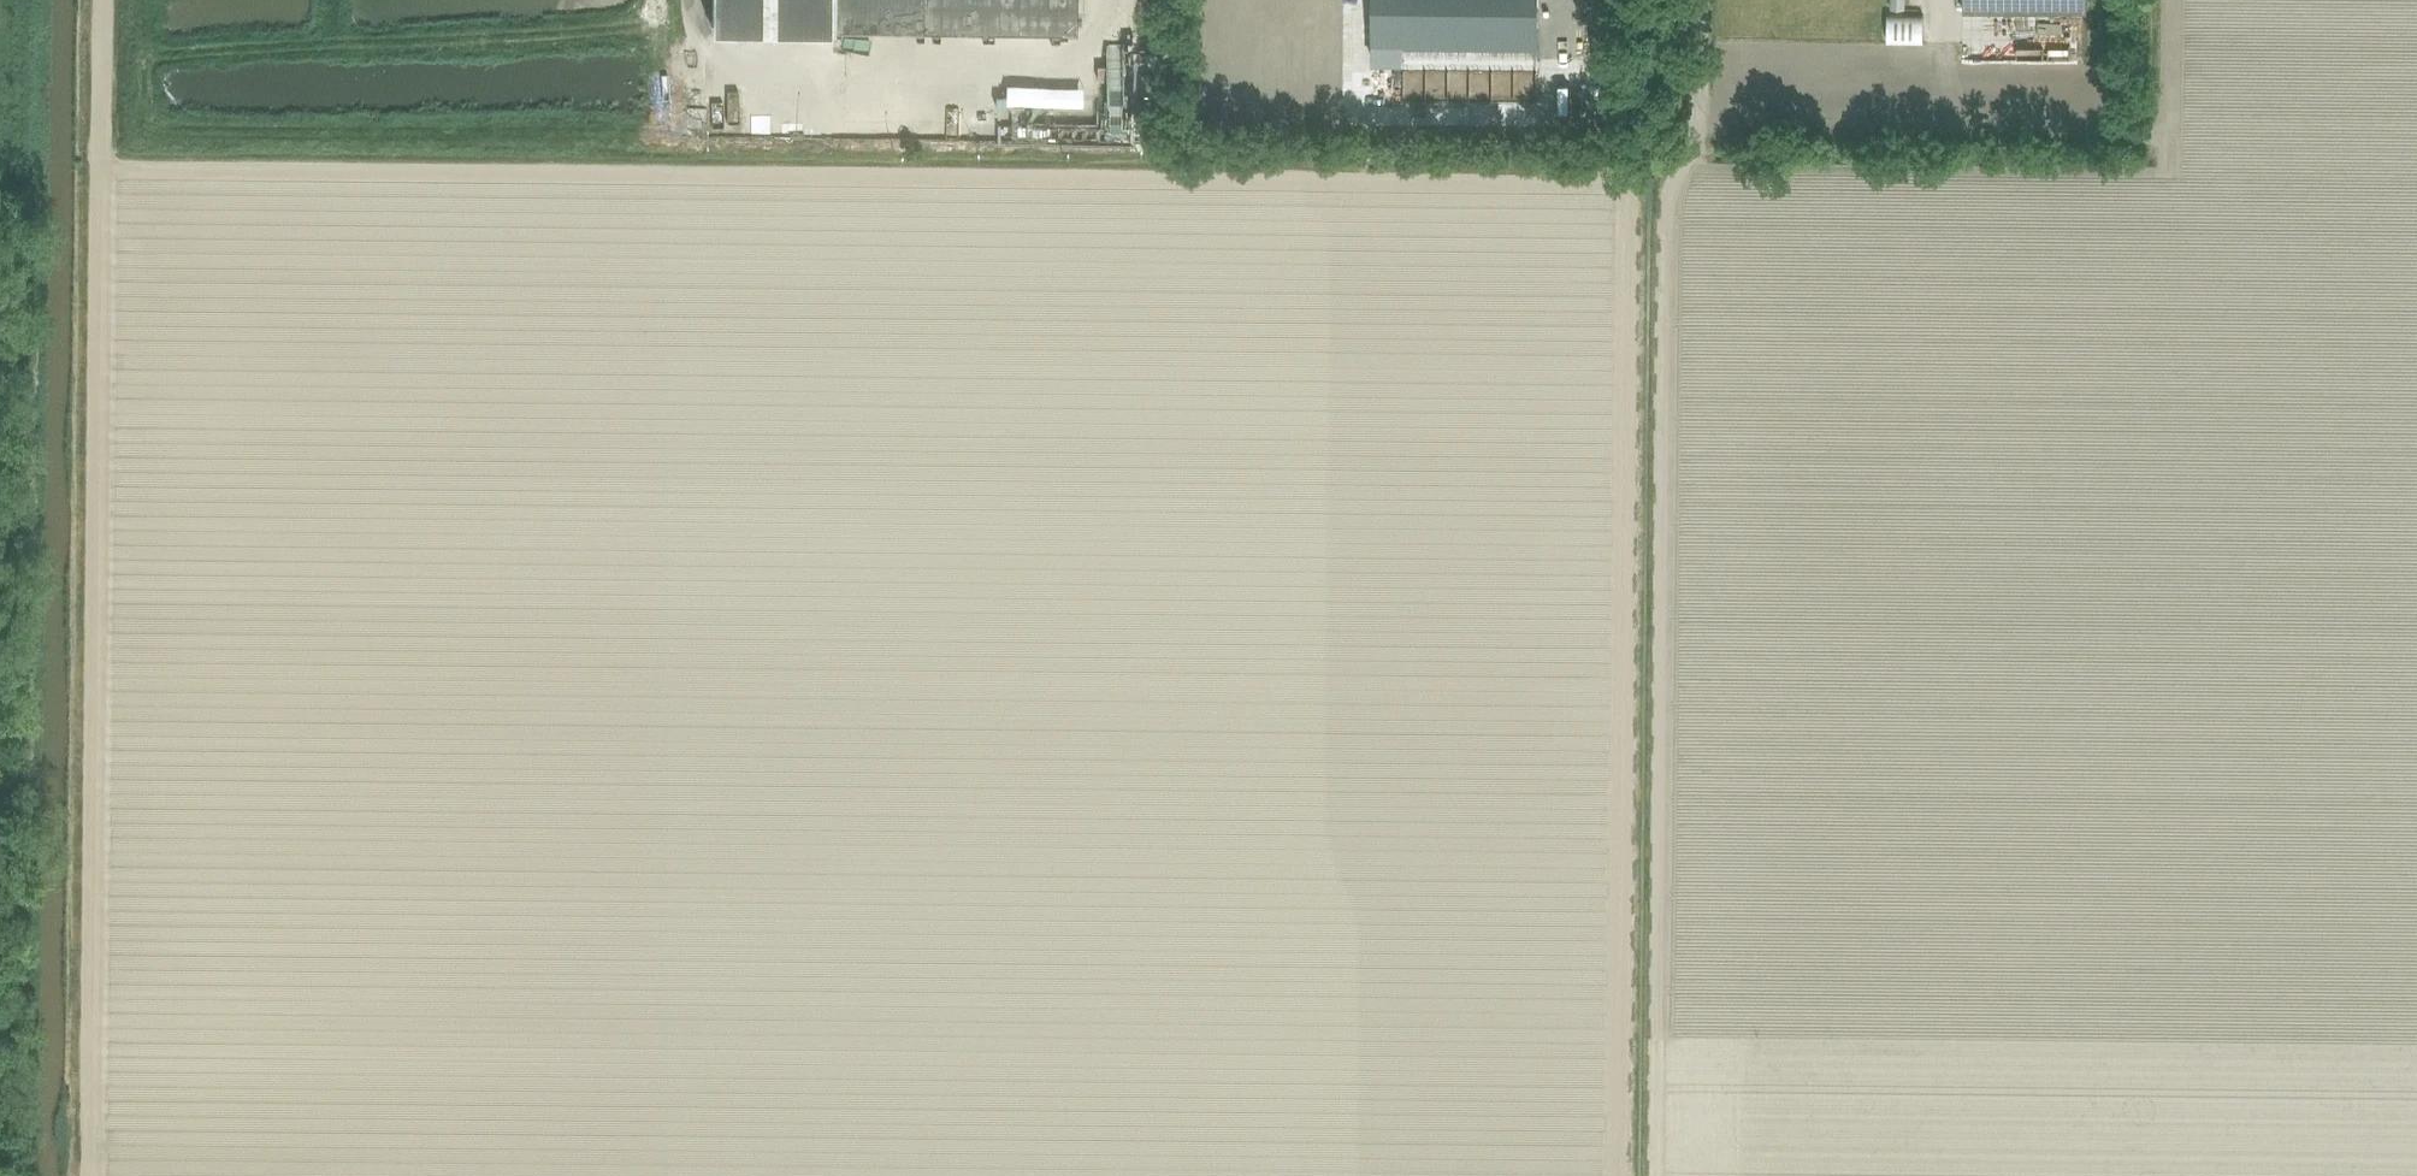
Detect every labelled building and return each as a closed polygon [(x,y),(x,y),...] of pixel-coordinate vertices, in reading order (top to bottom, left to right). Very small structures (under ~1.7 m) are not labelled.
[(1077,32),(1077,0),(713,0),(712,30),(834,31),(834,29),(1077,32)] [(1372,60),(1402,60),(1402,42),(1538,43),(1538,0),(1373,0),(1372,60)] [(2086,0),(1963,0),(1963,9),(2086,9),(2086,0)] [(1895,12),(1895,40),(1930,41),(1931,13),(1895,12)] [(1537,72),(1402,69),(1402,100),(1536,102),(1537,72)]
